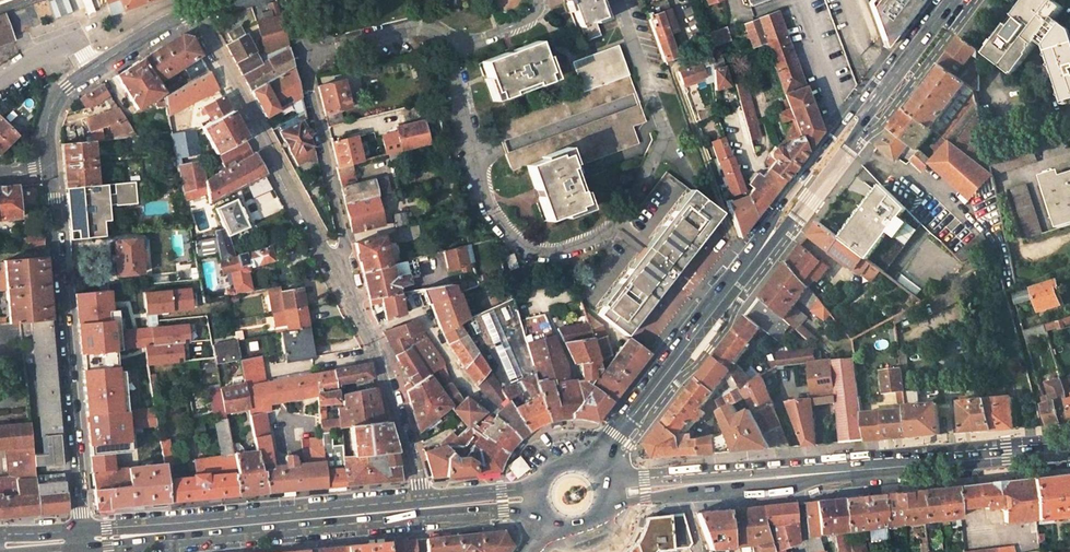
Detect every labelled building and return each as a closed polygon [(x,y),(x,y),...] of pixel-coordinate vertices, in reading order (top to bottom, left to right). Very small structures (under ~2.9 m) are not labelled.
[(71,12),(67,0),(49,0),(47,1),(53,19),(71,12)] [(86,12),(90,11),(94,9),(90,0),(81,0),(86,12)] [(112,13),(147,0),(148,0),(107,0),(112,13)] [(569,12),(572,11),(578,26),(579,26),(584,41),(599,36),(593,20),(602,17),(597,1),(598,0),(564,0),(569,12)] [(664,0),(659,0),(643,6),(664,64),(667,63),(671,61),(670,59),(676,57),(670,40),(676,38),(674,32),(676,31),(664,0)] [(867,3),(883,49),(919,3),(918,0),(869,0),(867,3)] [(1052,0),(1029,0),(986,55),(1011,75),(1041,38),(1048,44),(1047,45),(1066,101),(1069,100),(1069,31),(1055,20),(1063,9),(1052,0)] [(276,2),(268,4),(270,18),(257,21),(264,54),(256,56),(261,65),(241,75),(250,91),(293,67),(276,2)] [(800,74),(776,10),(754,19),(764,44),(785,100),(799,137),(804,151),(821,130),(804,85),(803,86),(798,74),(800,74)] [(0,16),(0,39),(10,35),(3,15),(0,16)] [(742,24),(752,48),(764,44),(754,19),(742,24)] [(227,34),(231,41),(225,45),(241,75),(261,65),(256,56),(248,43),(251,42),(249,39),(247,40),(239,26),(227,34)] [(708,34),(713,46),(728,41),(724,28),(708,34)] [(701,33),(695,36),(699,48),(706,46),(701,33)] [(157,83),(181,67),(187,76),(189,75),(192,81),(208,72),(190,38),(180,35),(142,59),(157,83)] [(941,64),(975,90),(979,89),(980,51),(962,37),(941,64)] [(536,42),(481,62),(492,92),(494,91),(498,99),(510,95),(509,91),(533,82),(534,86),(547,81),(544,73),(547,72),(536,42)] [(498,140),(633,91),(616,46),(573,62),(584,91),(493,124),(498,140)] [(722,58),(719,49),(710,52),(713,62),(722,58)] [(695,59),(697,58),(700,66),(711,64),(713,63),(713,62),(710,52),(709,51),(694,56),(695,59)] [(962,59),(966,62),(967,63),(968,63),(974,55),(969,51),(962,59)] [(116,76),(136,109),(163,93),(157,83),(142,59),(116,76)] [(363,73),(377,70),(375,63),(361,67),(363,73)] [(682,84),(703,77),(705,83),(713,81),(712,70),(711,64),(700,66),(677,72),(682,84)] [(975,90),(941,64),(907,109),(934,130),(943,137),(950,142),(964,153),(993,175),(993,174),(989,159),(975,90)] [(714,90),(729,86),(724,66),(712,70),(713,81),(714,90)] [(264,117),(291,102),(295,116),(304,111),(293,67),(250,91),(264,117)] [(167,116),(217,88),(208,72),(192,81),(163,96),(167,116)] [(348,108),(342,81),(317,86),(327,127),(341,123),(338,110),(348,108)] [(734,85),(741,110),(752,107),(745,82),(734,85)] [(86,96),(92,105),(108,96),(105,90),(106,89),(103,84),(86,96)] [(222,96),(201,107),(202,108),(199,110),(203,116),(206,114),(209,119),(206,120),(207,123),(230,111),(222,96)] [(799,137),(785,100),(781,101),(785,109),(777,112),(787,142),(799,137)] [(715,107),(704,112),(706,118),(716,114),(715,107)] [(741,110),(749,140),(760,136),(752,107),(741,110)] [(90,132),(122,121),(117,108),(90,118),(86,121),(90,132)] [(645,122),(639,108),(505,156),(510,172),(525,166),(545,221),(576,210),(575,207),(582,204),(578,193),(574,194),(566,171),(570,170),(570,168),(637,144),(631,127),(645,122)] [(907,109),(892,128),(919,148),(934,130),(907,109)] [(200,128),(215,153),(244,138),(230,111),(200,128)] [(439,117),(423,121),(429,145),(445,141),(439,117)] [(305,118),(279,133),(297,166),(309,159),(309,160),(312,162),(314,162),(316,162),(305,118)] [(16,135),(0,119),(0,151),(16,135)] [(356,142),(355,137),(331,143),(337,166),(335,167),(335,168),(351,165),(355,164),(354,163),(387,155),(401,151),(429,145),(423,121),(395,128),(397,132),(356,142)] [(892,128),(878,146),(897,160),(903,153),(911,158),(912,158),(922,151),(919,148),(892,128)] [(195,132),(170,137),(181,193),(205,187),(204,180),(195,132)] [(804,151),(799,137),(787,142),(782,148),(777,145),(773,146),(768,153),(769,156),(765,162),(769,166),(767,168),(782,180),(804,151)] [(930,158),(933,161),(950,142),(943,137),(931,150),(934,152),(930,158)] [(725,138),(712,142),(732,194),(744,190),(725,138)] [(96,185),(92,141),(61,144),(65,188),(96,185)] [(964,153),(950,142),(933,161),(931,163),(944,175),(964,153)] [(993,174),(1050,157),(1045,142),(989,159),(993,174)] [(244,143),(214,159),(215,161),(212,163),(215,169),(218,167),(220,172),(204,180),(205,187),(206,193),(207,203),(265,176),(253,154),(251,155),(244,143)] [(389,161),(403,158),(401,151),(387,155),(389,161)] [(925,169),(931,163),(933,161),(930,158),(922,151),(912,158),(925,169)] [(964,153),(944,175),(970,199),(993,175),(964,153)] [(338,180),(354,176),(351,165),(335,168),(338,180)] [(767,168),(760,177),(776,188),(782,180),(767,168)] [(679,179),(666,170),(576,288),(580,301),(586,306),(592,297),(590,295),(679,179)] [(1042,176),(1058,228),(1069,225),(1069,174),(1062,176),(1061,171),(1042,176)] [(753,187),(747,195),(755,215),(776,188),(760,177),(756,173),(755,174),(750,181),(748,183),(753,187)] [(356,184),(354,176),(338,180),(340,188),(356,184)] [(384,177),(372,180),(376,196),(388,193),(384,177)] [(596,314),(692,190),(679,179),(590,295),(592,297),(586,306),(596,314)] [(376,196),(372,180),(356,184),(340,188),(344,204),(376,196)] [(96,185),(65,188),(69,239),(105,236),(104,229),(110,229),(108,211),(104,211),(103,206),(103,200),(113,199),(114,204),(132,202),(129,182),(96,185)] [(866,260),(907,208),(883,183),(839,239),(866,260)] [(1040,234),(1025,185),(1009,189),(1024,238),(1040,234)] [(17,218),(15,186),(0,187),(0,219),(17,218)] [(182,196),(183,199),(206,193),(205,187),(181,193),(182,196)] [(692,190),(596,314),(624,335),(720,212),(719,211),(692,190)] [(747,195),(730,201),(729,199),(725,201),(738,237),(755,215),(747,195)] [(174,196),(176,216),(186,216),(183,199),(182,196),(174,196)] [(351,232),(383,224),(376,196),(344,204),(351,232)] [(212,231),(214,236),(211,236),(216,253),(218,261),(233,257),(226,236),(247,227),(243,218),(245,217),(244,215),(246,213),(244,208),(241,209),(240,207),(238,208),(234,199),(213,208),(222,228),(212,231)] [(406,224),(402,213),(393,215),(395,226),(406,224)] [(808,236),(849,267),(852,264),(861,271),(869,262),(866,260),(839,239),(818,223),(808,236)] [(42,233),(23,234),(25,249),(43,247),(42,233)] [(989,248),(979,233),(950,249),(964,263),(989,248)] [(211,236),(191,240),(194,257),(216,253),(211,236)] [(390,264),(382,236),(354,243),(361,272),(390,264)] [(138,239),(114,241),(117,275),(142,272),(141,260),(144,259),(143,250),(139,251),(138,239)] [(463,245),(466,264),(473,263),(470,244),(463,245)] [(811,276),(815,278),(825,267),(813,257),(813,256),(800,245),(787,263),(804,284),(811,276)] [(442,251),(447,268),(460,265),(462,270),(467,269),(461,246),(442,251)] [(233,257),(218,261),(221,273),(229,270),(233,289),(225,290),(226,296),(251,292),(247,271),(248,271),(246,264),(256,261),(257,263),(272,259),(269,247),(233,257)] [(515,268),(511,255),(503,258),(507,271),(515,268)] [(3,261),(3,270),(0,271),(0,291),(5,290),(8,324),(17,323),(33,321),(49,319),(44,257),(3,261)] [(184,264),(178,270),(186,281),(198,280),(195,262),(184,264)] [(401,275),(398,262),(390,264),(393,277),(401,275)] [(797,331),(807,317),(793,306),(798,300),(807,287),(804,284),(787,263),(760,298),(790,325),(797,331)] [(401,275),(393,277),(390,264),(361,272),(368,299),(397,292),(395,286),(411,282),(409,276),(405,277),(405,274),(401,275)] [(499,280),(501,289),(508,288),(505,278),(499,280)] [(468,281),(470,288),(477,285),(476,279),(468,281)] [(167,349),(164,310),(199,306),(200,311),(198,311),(201,331),(199,331),(201,343),(210,342),(198,280),(186,281),(187,290),(144,294),(146,322),(139,323),(143,344),(148,344),(149,352),(167,350),(167,349)] [(1060,304),(1055,288),(1059,287),(1057,280),(1012,294),(1014,304),(1033,297),(1038,311),(1060,304)] [(463,291),(461,282),(443,285),(446,297),(455,294),(463,291)] [(930,297),(935,308),(958,295),(955,283),(930,297)] [(146,322),(144,294),(143,285),(133,286),(135,299),(139,323),(146,322)] [(370,306),(381,303),(385,319),(429,303),(446,297),(443,285),(397,292),(368,299),(370,306)] [(798,300),(800,301),(809,290),(807,287),(798,300)] [(300,288),(268,294),(271,312),(273,311),(303,305),(300,288)] [(508,288),(501,289),(504,300),(510,297),(508,288)] [(811,310),(823,320),(831,314),(809,290),(800,301),(811,310)] [(429,303),(440,332),(441,332),(446,343),(464,334),(457,324),(465,320),(455,294),(446,297),(429,303)] [(537,427),(548,422),(531,367),(510,297),(504,300),(465,320),(457,324),(464,334),(528,432),(537,427)] [(747,315),(761,327),(778,340),(790,325),(760,298),(747,315)] [(123,323),(140,420),(155,417),(151,392),(149,382),(147,370),(146,364),(144,353),(135,299),(75,305),(82,386),(99,383),(93,325),(100,320),(116,318),(123,323)] [(304,327),(307,326),(303,305),(273,311),(277,332),(279,331),(304,327)] [(604,336),(601,326),(584,313),(587,323),(601,369),(606,359),(606,357),(610,355),(605,341),(609,340),(607,335),(604,336)] [(761,327),(747,315),(715,356),(730,368),(739,386),(743,392),(754,382),(735,361),(746,346),(748,347),(751,344),(749,342),(761,327)] [(1057,325),(1056,324),(1062,322),(1063,323),(1069,321),(1069,316),(1043,325),(1044,329),(1057,325)] [(1043,325),(1041,317),(1032,319),(1035,327),(1043,325)] [(36,358),(45,454),(32,455),(33,466),(61,463),(49,319),(33,321),(36,358)] [(1035,327),(1032,319),(1020,323),(1022,331),(1035,327)] [(392,350),(410,381),(404,385),(406,390),(430,373),(438,367),(443,364),(440,359),(413,320),(382,332),(392,350)] [(22,360),(36,358),(33,321),(17,323),(22,360)] [(601,369),(587,323),(557,327),(573,362),(579,362),(581,379),(589,385),(601,369)] [(1025,343),(1047,336),(1043,325),(1035,327),(1022,331),(1025,343)] [(304,327),(279,331),(285,361),(285,362),(310,358),(304,327)] [(240,329),(233,331),(234,340),(241,338),(240,329)] [(446,343),(462,366),(461,367),(486,395),(476,406),(483,411),(485,413),(487,411),(488,411),(491,413),(518,438),(524,434),(528,432),(464,334),(446,343)] [(531,367),(533,372),(548,422),(553,420),(560,418),(552,383),(568,381),(566,372),(565,364),(553,337),(543,340),(542,334),(532,337),(534,343),(531,343),(538,365),(531,367)] [(648,353),(627,338),(591,386),(611,401),(648,353)] [(235,341),(210,345),(211,346),(213,358),(214,364),(238,360),(235,341)] [(213,358),(211,346),(167,349),(167,350),(149,352),(144,353),(146,364),(152,363),(213,358)] [(815,362),(813,349),(778,354),(778,360),(772,362),(774,369),(776,367),(808,363),(815,362)] [(703,411),(700,409),(713,392),(712,391),(716,385),(730,368),(715,356),(709,363),(662,423),(679,435),(684,429),(692,418),(695,421),(698,420),(704,414),(703,411)] [(260,357),(238,360),(242,382),(243,386),(262,382),(264,382),(260,357)] [(857,376),(855,358),(832,361),(835,396),(835,402),(839,443),(864,441),(857,376)] [(815,362),(808,363),(814,398),(835,396),(832,361),(830,360),(815,362)] [(908,377),(905,360),(899,361),(900,368),(901,378),(908,377)] [(347,387),(346,381),(371,376),(368,363),(333,370),(335,387),(338,386),(338,389),(347,387)] [(446,386),(440,390),(430,373),(406,390),(418,430),(449,406),(452,409),(461,401),(455,392),(451,384),(446,373),(443,364),(438,367),(447,383),(445,384),(446,386)] [(730,368),(716,385),(724,396),(739,386),(730,368)] [(900,368),(881,371),(883,393),(897,391),(899,405),(905,404),(901,378),(900,368)] [(314,373),(317,404),(334,402),(337,402),(335,387),(333,370),(314,373)] [(314,373),(295,376),(299,400),(300,400),(301,398),(316,395),(314,373)] [(868,412),(864,375),(857,376),(864,441),(909,437),(905,409),(894,410),(894,408),(890,408),(890,410),(875,411),(875,409),(872,410),(872,412),(868,412)] [(266,404),(267,404),(280,401),(294,399),(295,400),(299,400),(295,376),(264,382),(262,382),(266,404)] [(790,447),(775,411),(761,376),(743,392),(746,397),(752,409),(774,448),(790,447)] [(1067,387),(1069,386),(1069,385),(1068,379),(1060,381),(1060,382),(1065,400),(1069,417),(1069,398),(1067,387)] [(568,381),(552,383),(560,418),(572,417),(587,391),(568,387),(568,381)] [(219,392),(223,412),(246,408),(243,386),(242,382),(233,383),(234,386),(219,389),(219,392)] [(243,386),(246,408),(266,404),(262,382),(243,386)] [(1065,400),(1060,382),(1046,385),(1049,396),(1043,397),(1042,405),(1048,425),(1069,423),(1069,417),(1065,400)] [(739,386),(724,396),(717,400),(721,412),(733,404),(746,397),(743,392),(739,386)] [(337,408),(338,420),(326,421),(324,409),(318,410),(318,413),(319,423),(320,432),(329,431),(337,430),(340,430),(340,428),(344,427),(350,426),(349,425),(381,422),(377,399),(374,387),(341,393),(343,407),(337,408)] [(1005,397),(1004,387),(982,389),(982,392),(984,399),(992,430),(1013,428),(1010,397),(1005,397)] [(464,396),(460,389),(455,392),(461,401),(463,398),(464,396)] [(584,418),(588,419),(596,421),(607,406),(587,391),(572,417),(579,417),(584,418)] [(216,433),(221,456),(192,459),(195,476),(171,478),(170,464),(172,464),(168,440),(159,441),(163,464),(167,502),(237,495),(228,444),(223,412),(219,392),(210,393),(216,433)] [(982,392),(967,393),(967,397),(967,400),(984,399),(982,392)] [(103,428),(100,395),(83,396),(90,472),(91,472),(122,468),(121,465),(112,466),(110,428),(103,428)] [(810,419),(809,405),(835,402),(835,396),(814,398),(786,402),(803,446),(815,445),(812,418),(810,419)] [(992,430),(984,399),(967,400),(967,397),(963,397),(963,400),(959,401),(960,415),(953,415),(954,433),(992,430)] [(476,406),(463,398),(461,401),(452,409),(467,426),(471,422),(483,411),(476,406)] [(267,404),(268,411),(281,408),(280,401),(267,404)] [(937,403),(905,405),(905,409),(909,437),(940,434),(937,403)] [(246,408),(248,415),(263,412),(268,411),(267,404),(266,404),(246,408)] [(727,433),(699,440),(701,455),(774,448),(752,409),(740,416),(733,404),(721,412),(727,433)] [(518,438),(491,413),(488,415),(485,413),(483,411),(471,422),(506,453),(511,447),(518,438)] [(284,465),(273,466),(263,412),(248,415),(255,450),(258,467),(261,467),(266,493),(325,487),(320,438),(300,440),(302,463),(294,464),(293,456),(291,455),(285,455),(284,457),(284,465)] [(350,426),(352,451),(348,452),(349,456),(394,451),(386,421),(381,422),(349,425),(350,426)] [(454,436),(446,444),(451,450),(450,452),(453,456),(465,455),(474,461),(475,473),(498,471),(501,464),(506,453),(471,422),(467,426),(454,436)] [(38,514),(34,476),(33,466),(32,455),(29,423),(0,425),(0,449),(5,449),(8,477),(0,478),(0,517),(38,514)] [(655,458),(701,455),(699,440),(692,441),(691,435),(684,435),(687,431),(684,429),(679,435),(662,423),(647,444),(655,458)] [(342,452),(331,453),(329,431),(320,432),(320,438),(325,487),(346,485),(343,456),(342,452)] [(438,443),(440,446),(424,451),(432,477),(444,476),(446,457),(450,452),(451,450),(446,444),(454,436),(451,433),(438,443)] [(228,444),(237,495),(266,493),(261,467),(258,467),(255,450),(242,452),(241,448),(239,445),(236,444),(228,444)] [(349,456),(343,456),(346,485),(399,480),(398,459),(394,451),(349,456)] [(447,475),(475,473),(474,461),(465,455),(453,456),(450,452),(446,457),(444,476),(447,475)] [(122,468),(91,472),(95,508),(167,502),(163,464),(148,466),(148,463),(144,463),(144,466),(122,468)] [(65,512),(62,472),(34,476),(38,514),(65,512)] [(1069,474),(1030,477),(1035,518),(1069,514),(1069,478),(1069,474)] [(1002,506),(1004,522),(1035,518),(1030,477),(996,481),(955,486),(958,507),(983,505),(983,508),(1002,506)] [(919,490),(922,521),(959,517),(958,507),(955,486),(919,490)] [(885,526),(922,521),(919,490),(881,494),(885,526)] [(863,543),(860,544),(858,529),(879,527),(883,551),(888,551),(885,526),(881,494),(842,498),(846,532),(848,543),(849,551),(865,551),(863,543)] [(838,551),(849,551),(848,543),(846,532),(842,498),(813,501),(819,534),(834,532),(838,551)] [(803,502),(808,535),(819,534),(813,501),(803,502)] [(782,548),(797,543),(793,503),(781,504),(761,506),(775,550),(782,548)] [(750,544),(752,551),(775,551),(775,550),(761,506),(696,512),(709,549),(750,544)] [(639,530),(639,532),(636,538),(632,545),(635,551),(651,551),(655,549),(655,550),(687,547),(691,543),(682,514),(644,517),(639,530)] [(512,545),(503,531),(479,533),(480,551),(472,551),(507,551),(512,545)] [(425,538),(427,551),(472,551),(480,551),(479,533),(425,538)] [(819,534),(808,535),(810,551),(822,547),(819,534)] [(414,539),(385,542),(387,551),(415,551),(414,539)] [(385,542),(346,546),(347,551),(387,551),(385,542)]
